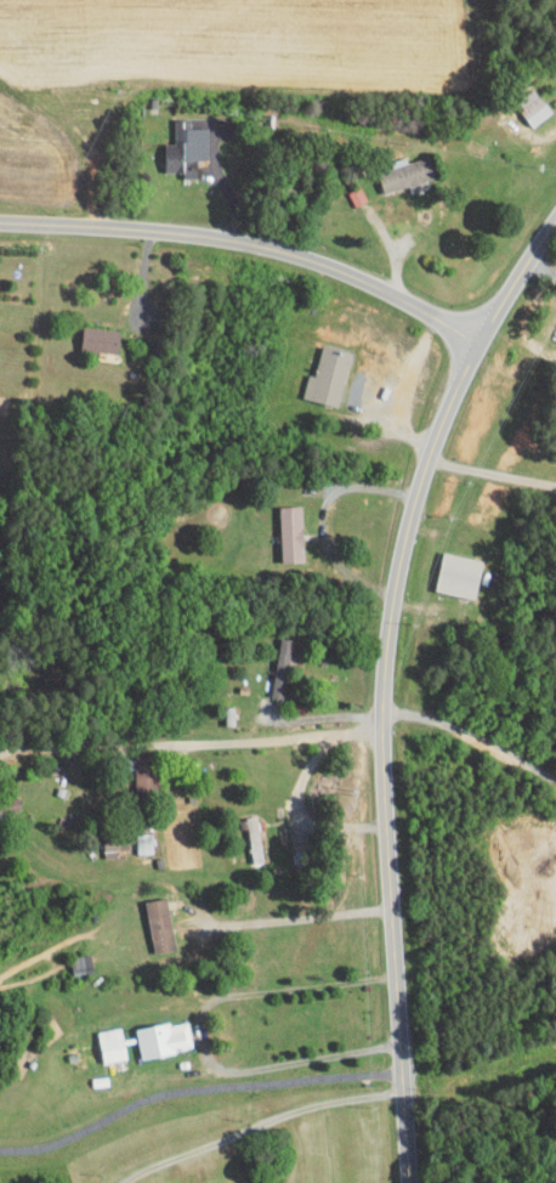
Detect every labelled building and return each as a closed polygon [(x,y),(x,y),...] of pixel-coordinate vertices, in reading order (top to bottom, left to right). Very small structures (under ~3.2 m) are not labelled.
[(507,103),(520,119),(539,104),(526,88),(507,103)] [(195,120),(172,120),(172,112),(161,113),(162,136),(152,136),(152,165),(168,165),(169,170),(184,170),(183,152),(196,152),(195,120)] [(371,187),(421,174),(414,149),(395,154),(365,162),(371,187)] [(342,199),(354,193),(347,179),(336,185),(342,199)] [(69,343),(107,345),(108,321),(71,319),(69,343)] [(290,391),(327,399),(339,345),(309,338),(302,368),(295,366),(290,391)] [(268,555),(291,554),(289,498),(267,499),(268,555)] [(471,553),(431,545),(423,583),(463,592),(471,553)] [(258,689),(271,691),(281,632),(269,630),(258,689)] [(238,856),(249,855),(246,810),(236,810),(238,856)] [(123,826),(124,846),(139,846),(139,826),(123,826)] [(99,848),(98,843),(112,840),(110,828),(90,832),(93,849),(99,848)] [(163,942),(153,890),(132,894),(141,946),(163,942)] [(124,1021),(128,1050),(180,1044),(176,1015),(124,1021)] [(115,1052),(112,1034),(111,1034),(109,1020),(86,1024),(91,1056),(115,1052)]
